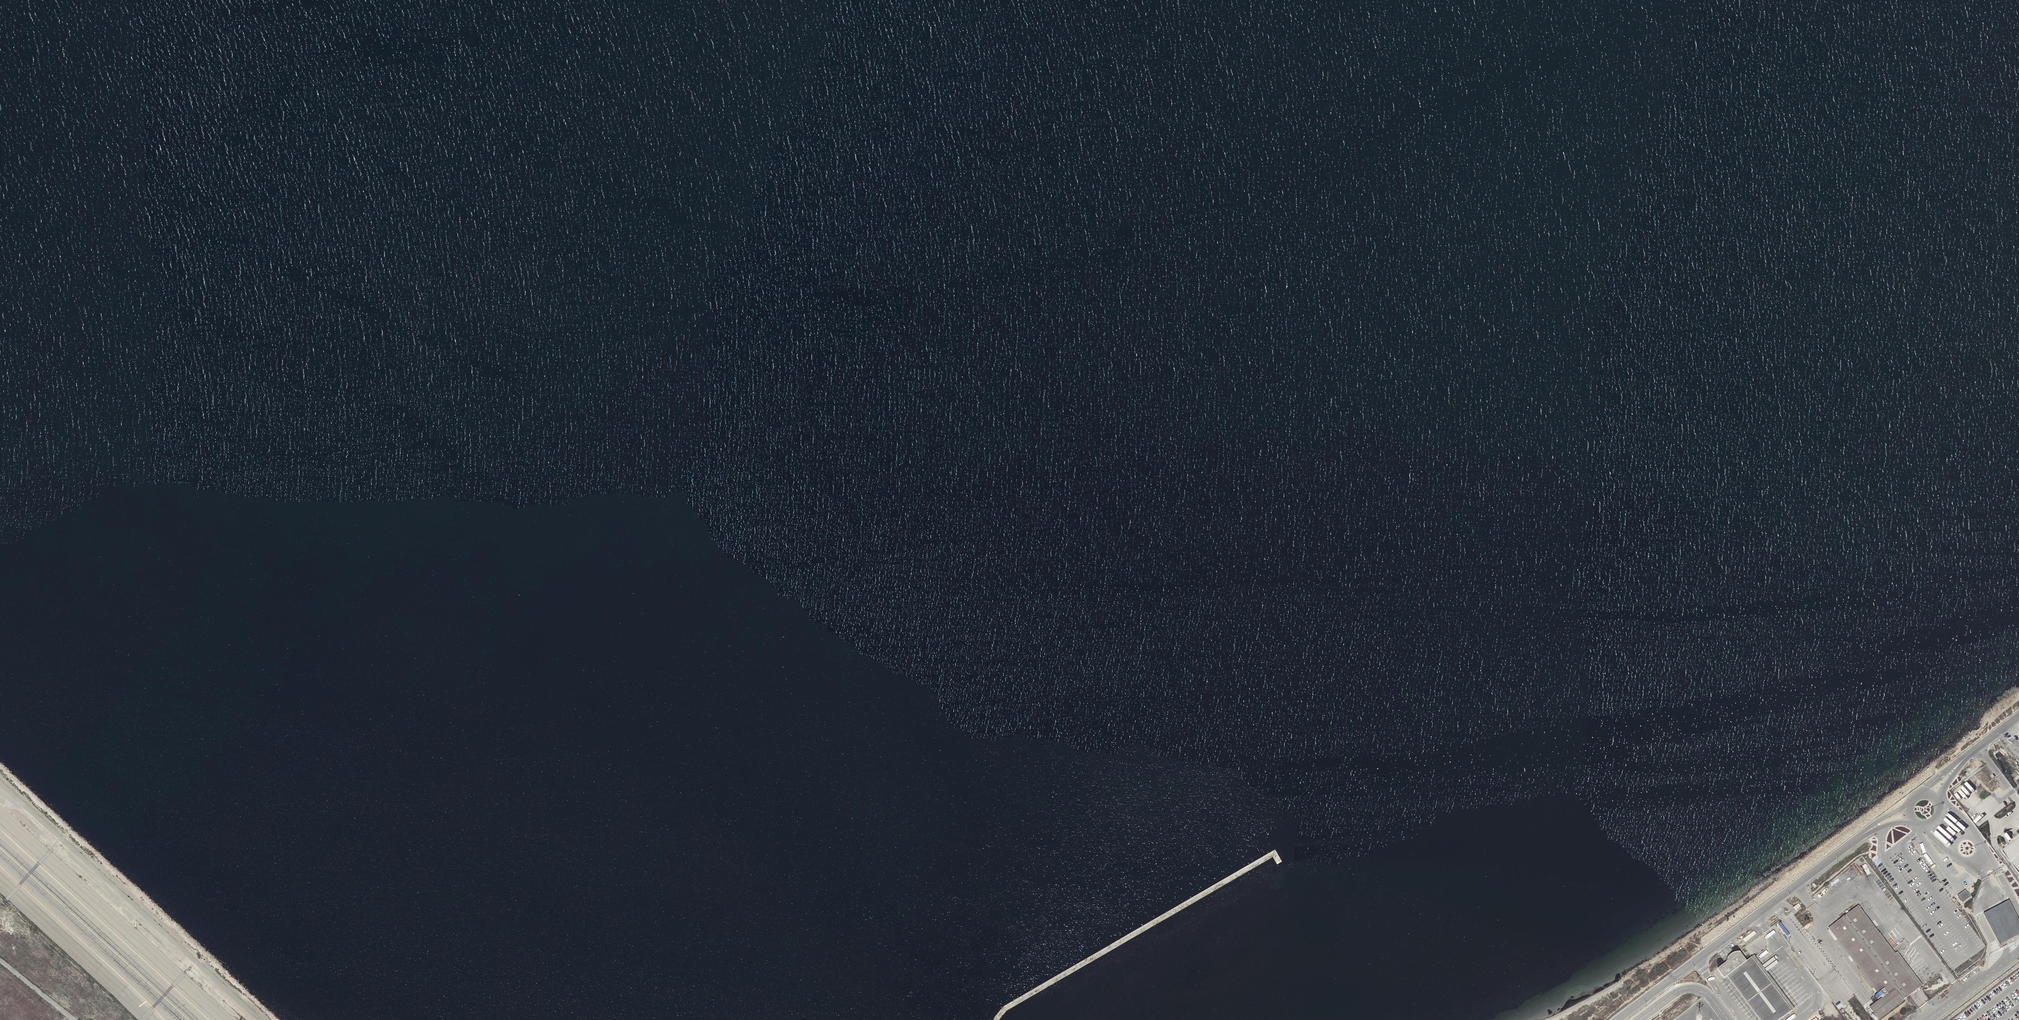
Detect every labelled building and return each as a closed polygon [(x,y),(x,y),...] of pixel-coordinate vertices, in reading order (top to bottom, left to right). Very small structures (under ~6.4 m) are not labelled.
[(2002,849),(2018,872),(2018,836),(2002,849)] [(1957,896),(1962,902),(1970,897),(1965,890),(1957,896)] [(1984,916),(2000,947),(2005,944),(2018,937),(2018,920),(2009,902),(2005,904),(1989,913),(1984,916)] [(1903,1000),(1918,989),(1860,913),(1863,911),(1858,905),(1828,928),(1833,934),(1835,932),(1881,991),(1878,993),(1875,996),(1877,999),(1881,997),(1883,999),(1870,1009),(1874,1014),(1872,1015),(1878,1019),(1903,1000)] [(1920,987),(1863,911),(1860,913),(1918,989),(1920,987)] [(1835,932),(1833,934),(1878,993),(1881,991),(1835,932)] [(1792,1011),(1752,957),(1747,961),(1740,952),(1737,952),(1735,953),(1733,954),(1731,955),(1730,956),(1727,959),(1729,961),(1726,963),(1717,969),(1724,978),(1727,976),(1760,1019),(1780,1019),(1792,1011)] [(1727,976),(1724,978),(1756,1019),(1760,1019),(1727,976)]
